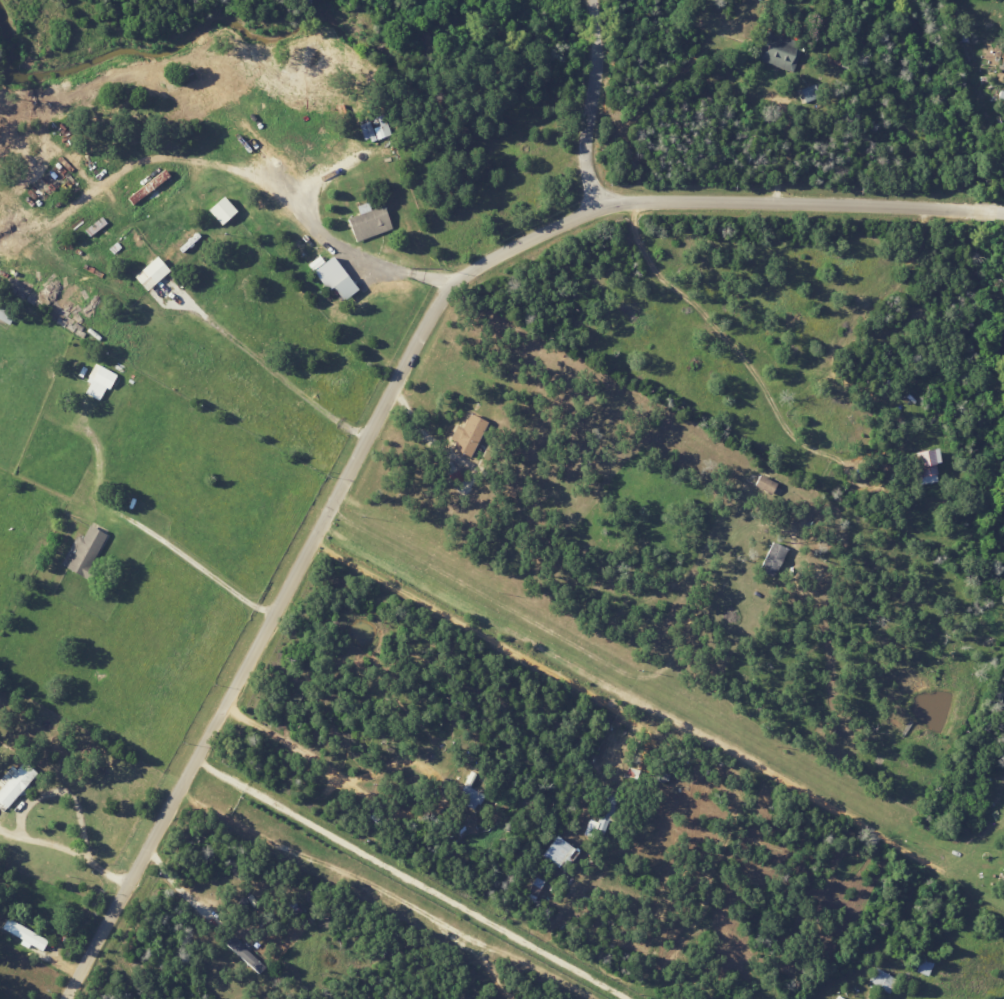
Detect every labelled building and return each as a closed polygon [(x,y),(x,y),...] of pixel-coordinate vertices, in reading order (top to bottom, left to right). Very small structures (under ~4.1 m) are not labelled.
[(802,43),(769,34),(761,62),(794,72),(802,43)] [(803,103),(819,97),(814,85),(799,90),(803,103)] [(371,128),(369,122),(359,124),(363,143),(391,136),(386,118),(378,120),(379,126),(371,128)] [(131,205),(169,178),(163,169),(125,197),(131,205)] [(235,211),(220,196),(205,210),(219,226),(235,211)] [(354,242),(390,228),(381,205),(368,210),(365,202),(354,207),(357,214),(345,219),(354,242)] [(106,225),(102,218),(83,228),(87,235),(106,225)] [(145,292),(168,271),(154,256),(131,277),(145,292)] [(323,261),(319,256),(308,264),(338,304),(356,290),(330,256),(323,261)] [(114,373),(94,364),(86,382),(89,383),(84,393),(101,401),(114,373)] [(460,429),(453,426),(445,444),(469,456),(485,422),(467,414),(460,429)] [(939,481),(933,448),(913,451),(919,485),(939,481)] [(104,534),(86,525),(66,569),(84,577),(104,534)] [(758,572),(773,579),(786,549),(770,542),(758,572)] [(3,808),(36,774),(22,761),(14,770),(15,771),(0,786),(0,805),(3,808)] [(475,810),(482,793),(465,786),(458,802),(475,810)] [(615,797),(606,795),(598,822),(587,819),(582,834),(602,840),(615,797)] [(540,857),(560,868),(572,847),(552,835),(540,857)] [(48,937),(6,919),(2,929),(23,938),(22,943),(42,951),(48,937)] [(224,945),(259,973),(265,965),(231,937),(224,945)] [(916,972),(928,976),(934,961),(921,956),(916,972)] [(867,982),(888,993),(896,979),(875,968),(867,982)]
